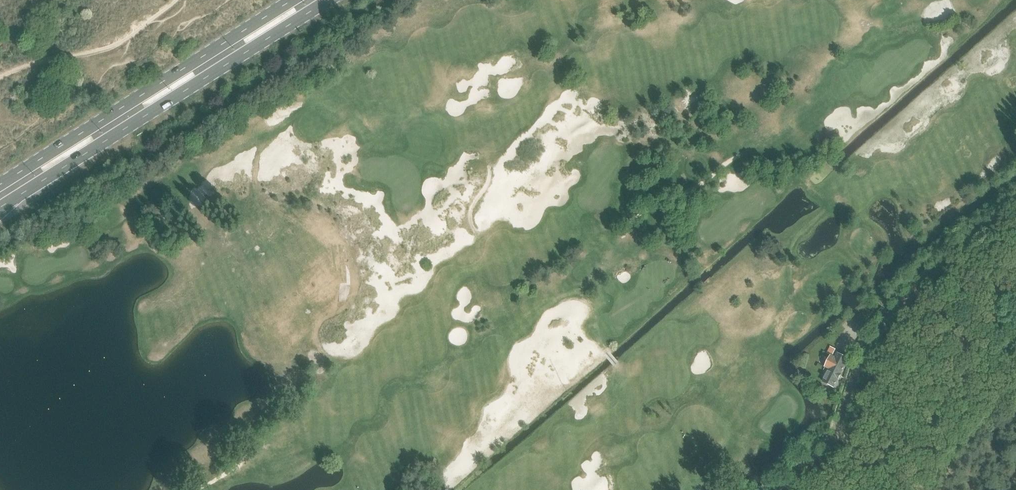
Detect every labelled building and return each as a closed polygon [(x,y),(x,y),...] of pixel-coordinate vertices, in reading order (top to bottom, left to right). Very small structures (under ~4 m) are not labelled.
[(832,355),(827,363),(833,367),(836,368),(835,370),(842,374),(849,359),(838,353),(836,358),(832,355)] [(833,367),(827,363),(824,370),(828,372),(823,382),(835,387),(842,374),(835,370),(836,368),(833,367)] [(422,478),(413,486),(416,489),(432,489),(422,478)]
